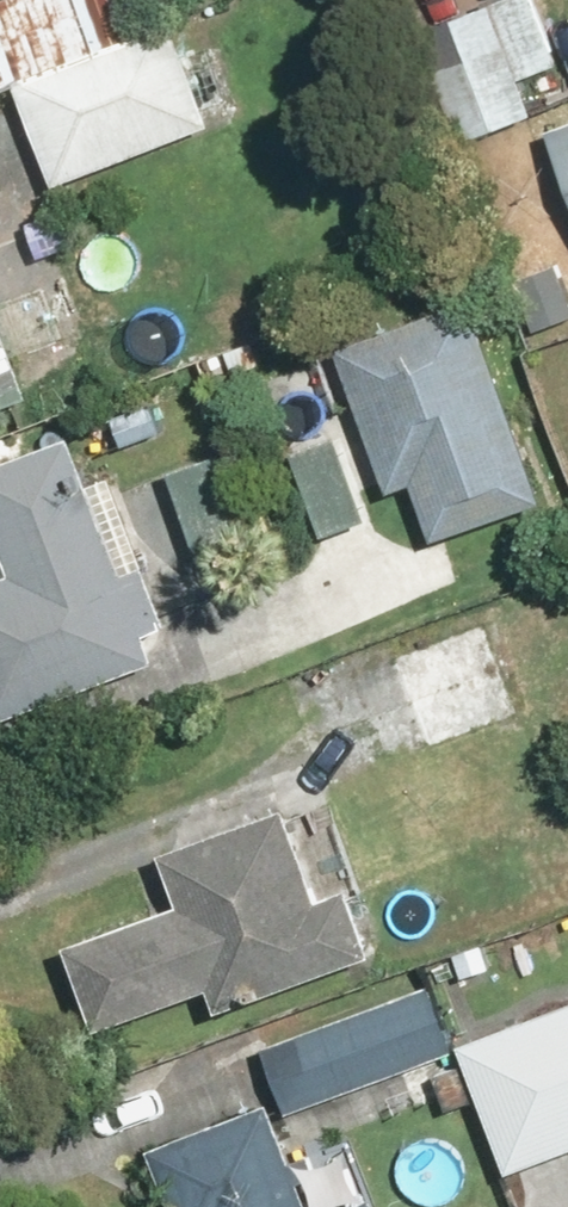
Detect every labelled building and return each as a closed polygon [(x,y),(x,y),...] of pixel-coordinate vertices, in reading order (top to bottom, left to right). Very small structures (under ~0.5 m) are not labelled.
[(439,28),(476,136),(541,113),(527,72),(563,60),(542,0),(520,0),(439,28)] [(181,26),(26,86),(65,185),(219,125),(181,26)] [(530,122),(567,228),(567,108),(530,122)] [(521,286),(542,352),(567,343),(567,271),(521,286)] [(555,505),(480,294),(349,341),(404,496),(430,486),(450,543),(555,505)] [(37,398),(0,299),(0,412),(37,398)] [(349,430),(289,450),(317,534),(376,514),(349,430)] [(94,432),(0,465),(0,508),(24,577),(0,586),(0,716),(3,723),(175,663),(94,432)] [(261,550),(227,450),(167,470),(201,571),(261,550)] [(499,617),(398,648),(429,751),(531,720),(499,617)] [(331,902),(296,806),(174,850),(191,896),(77,937),(113,1036),(232,993),(236,1006),(393,949),(371,888),(331,902)] [(438,987),(274,1043),(296,1108),(460,1052),(438,987)] [(470,1044),(517,1172),(567,1154),(567,1008),(470,1044)] [(276,1107),(165,1152),(187,1206),(317,1206),(276,1107)] [(385,1197),(360,1206),(389,1206),(385,1197)]
